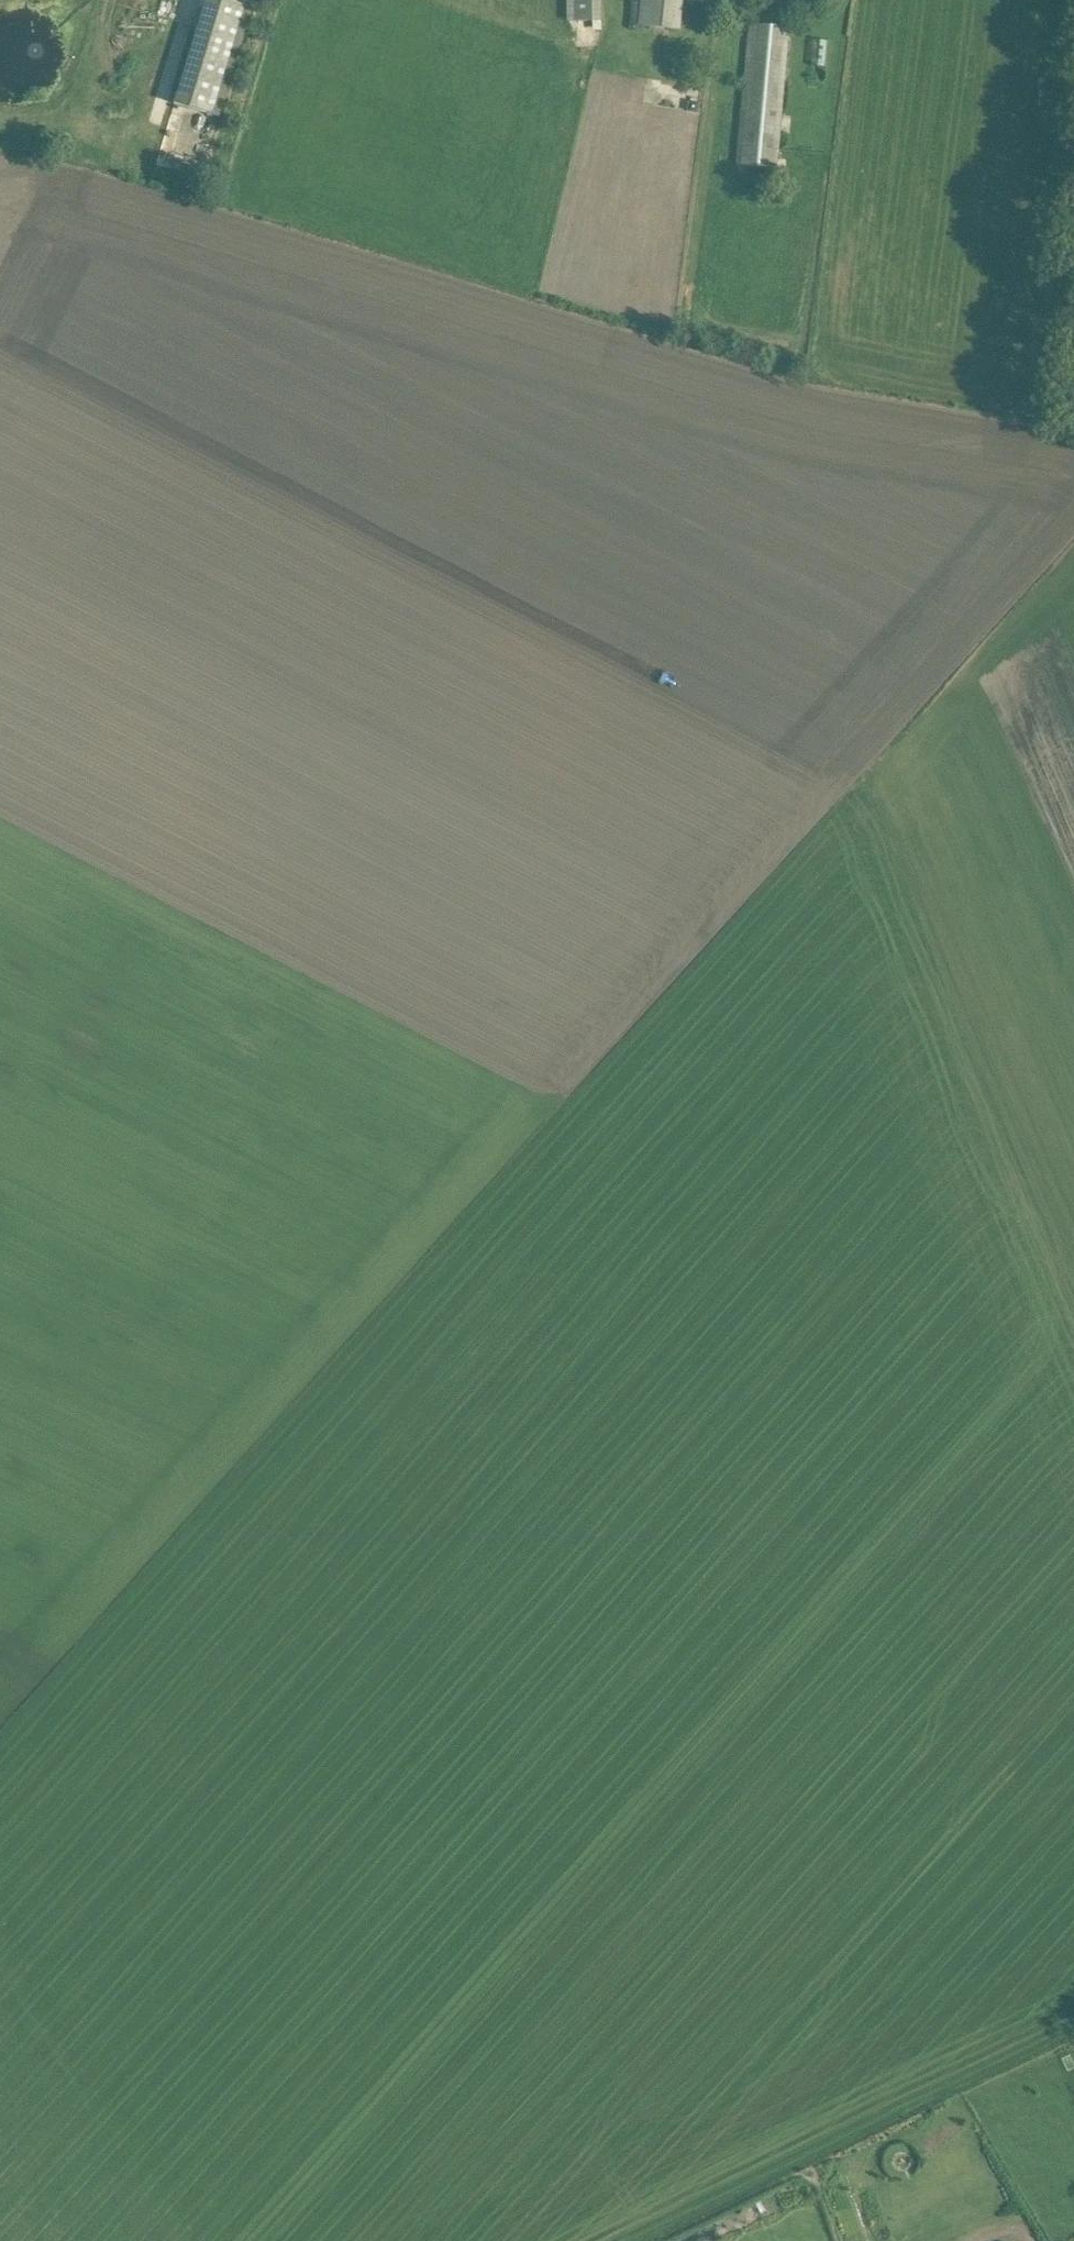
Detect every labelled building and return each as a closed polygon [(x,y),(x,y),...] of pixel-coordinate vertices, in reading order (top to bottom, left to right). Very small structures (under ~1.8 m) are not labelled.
[(172,106),(217,119),(250,9),(219,0),(203,0),(172,106)] [(569,22),(601,22),(601,0),(569,0),(569,22)] [(683,0),(643,0),(641,24),(681,28),(683,0)] [(777,167),(790,28),(751,25),(738,164),(777,167)] [(689,103),(688,112),(697,113),(698,104),(689,103)]
